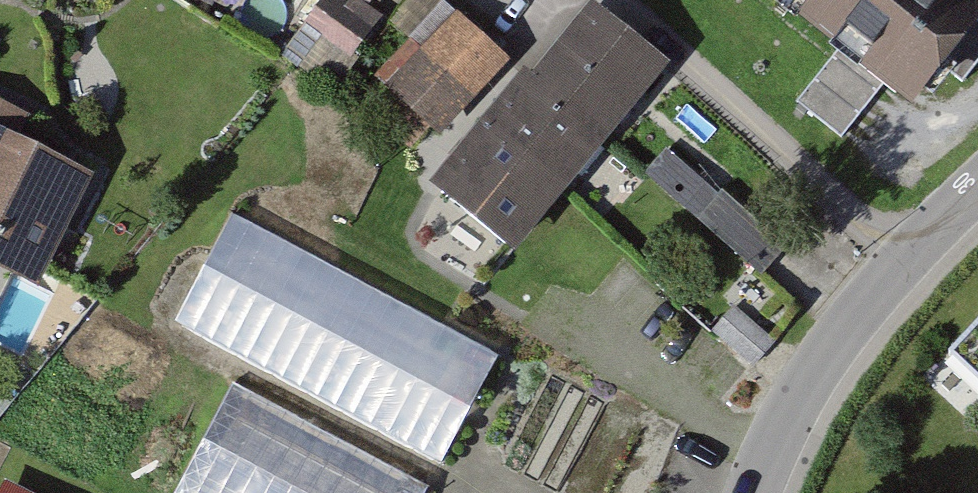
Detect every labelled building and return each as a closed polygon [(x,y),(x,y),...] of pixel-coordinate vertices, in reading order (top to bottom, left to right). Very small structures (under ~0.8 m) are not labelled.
[(375,13),(380,0),(344,0),(375,13)] [(447,0),(419,0),(392,29),(416,51),(378,90),(439,148),(516,66),(447,0)] [(941,118),(977,72),(977,0),(792,0),(941,118)] [(678,73),(601,7),(445,189),(523,255),(678,73)] [(374,51),(327,15),(293,58),(340,94),(374,51)] [(0,101),(0,267),(51,292),(104,185),(31,149),(44,123),(0,101)] [(755,274),(780,246),(676,152),(650,181),(755,274)] [(444,466),(504,350),(234,212),(175,328),(444,466)] [(931,374),(977,418),(977,324),(931,374)] [(241,390),(186,492),(435,492),(241,390)]
